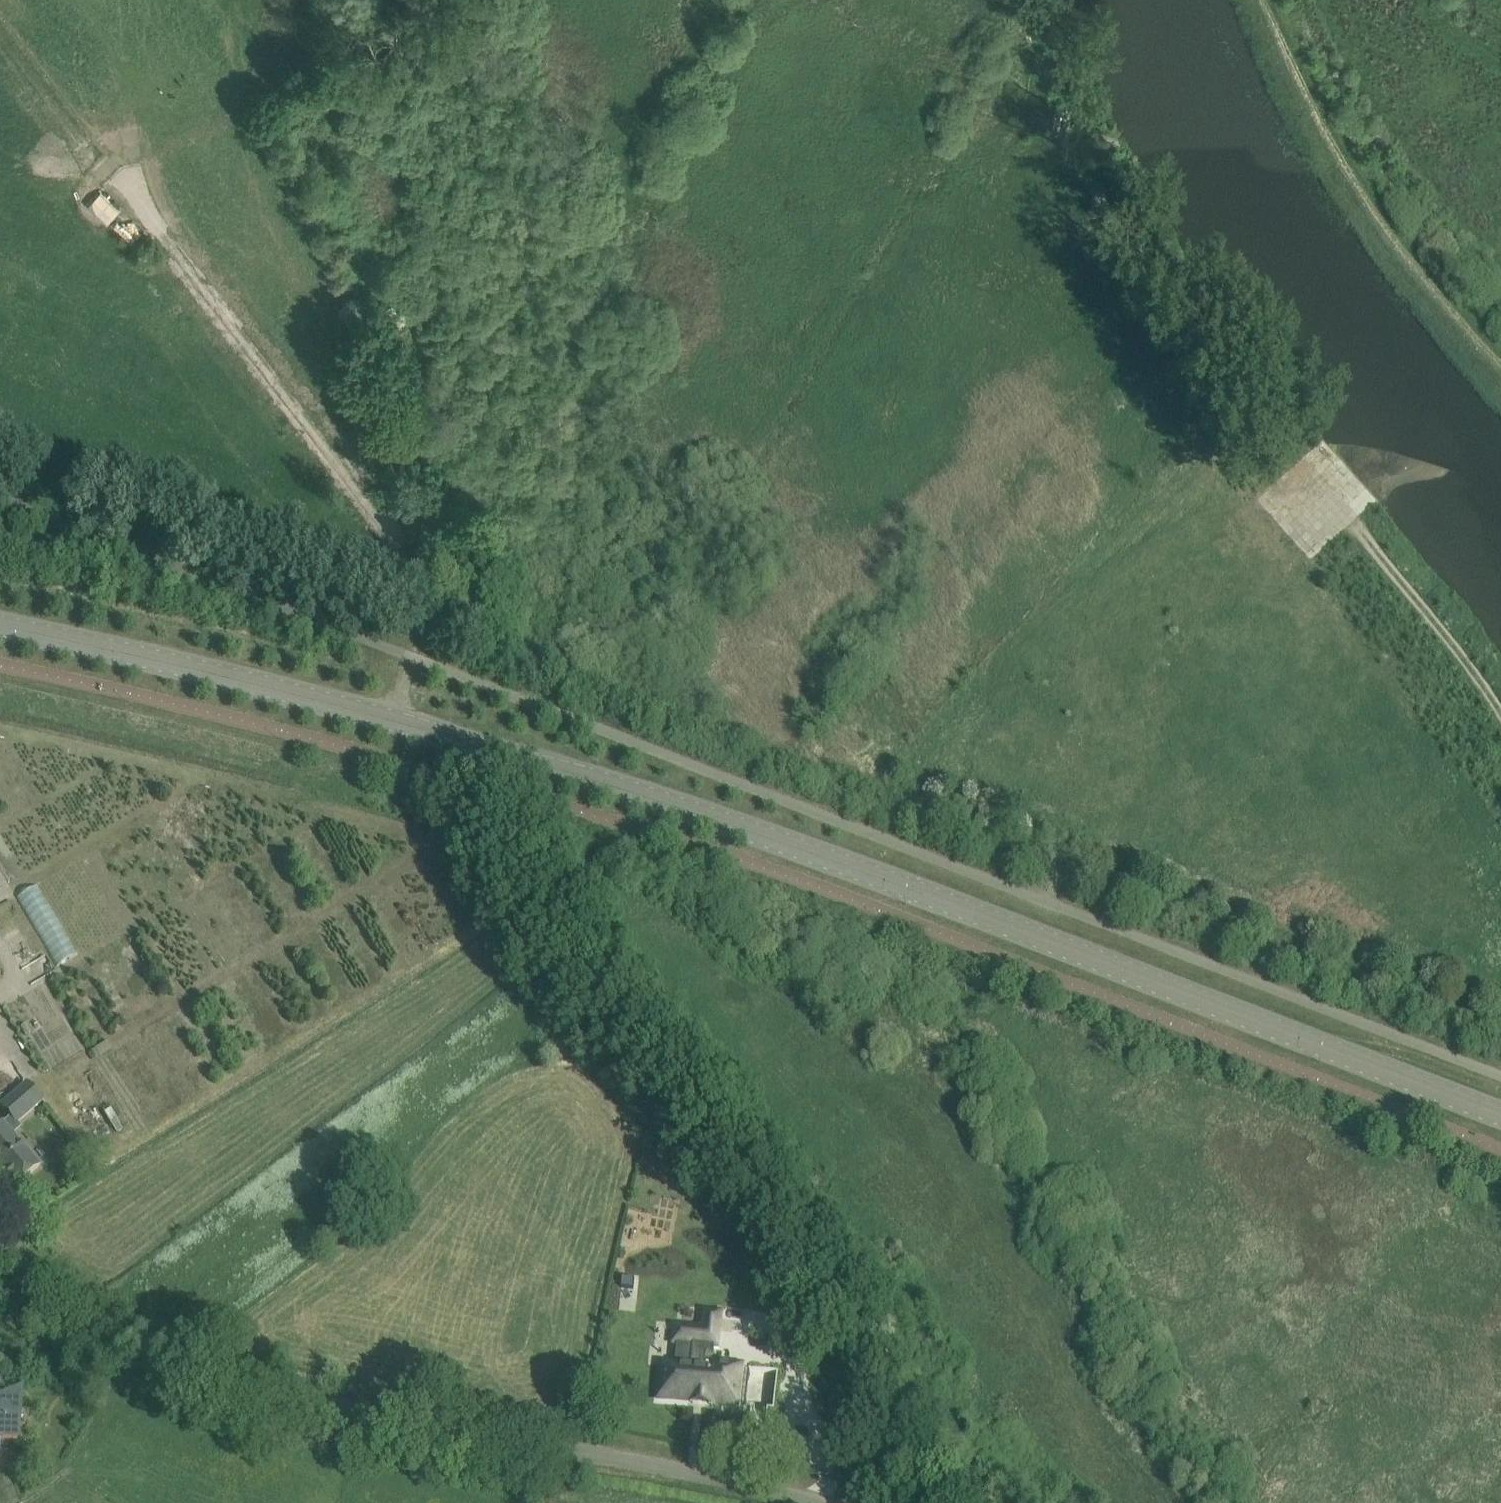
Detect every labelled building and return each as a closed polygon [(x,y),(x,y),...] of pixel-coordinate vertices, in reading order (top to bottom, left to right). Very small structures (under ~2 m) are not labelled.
[(99,189),(85,202),(104,223),(119,209),(99,189)] [(119,212),(108,224),(131,245),(142,233),(119,212)] [(18,894),(52,965),(74,954),(41,883),(18,894)] [(27,1084),(2,1105),(12,1117),(18,1124),(43,1102),(27,1084)] [(0,1126),(0,1174),(13,1189),(18,1185),(23,1187),(31,1181),(29,1175),(39,1166),(2,1124),(0,1126)] [(623,1277),(622,1285),(633,1287),(634,1278),(623,1277)] [(663,1364),(661,1385),(664,1386),(663,1395),(684,1397),(684,1398),(695,1399),(695,1397),(703,1397),(703,1402),(710,1403),(737,1406),(741,1367),(714,1364),(715,1354),(714,1353),(715,1348),(719,1348),(722,1312),(704,1310),(702,1327),(675,1325),(673,1343),(693,1346),(691,1367),(663,1364)] [(15,1446),(18,1394),(1,1400),(0,1398),(0,1445),(15,1446)]
